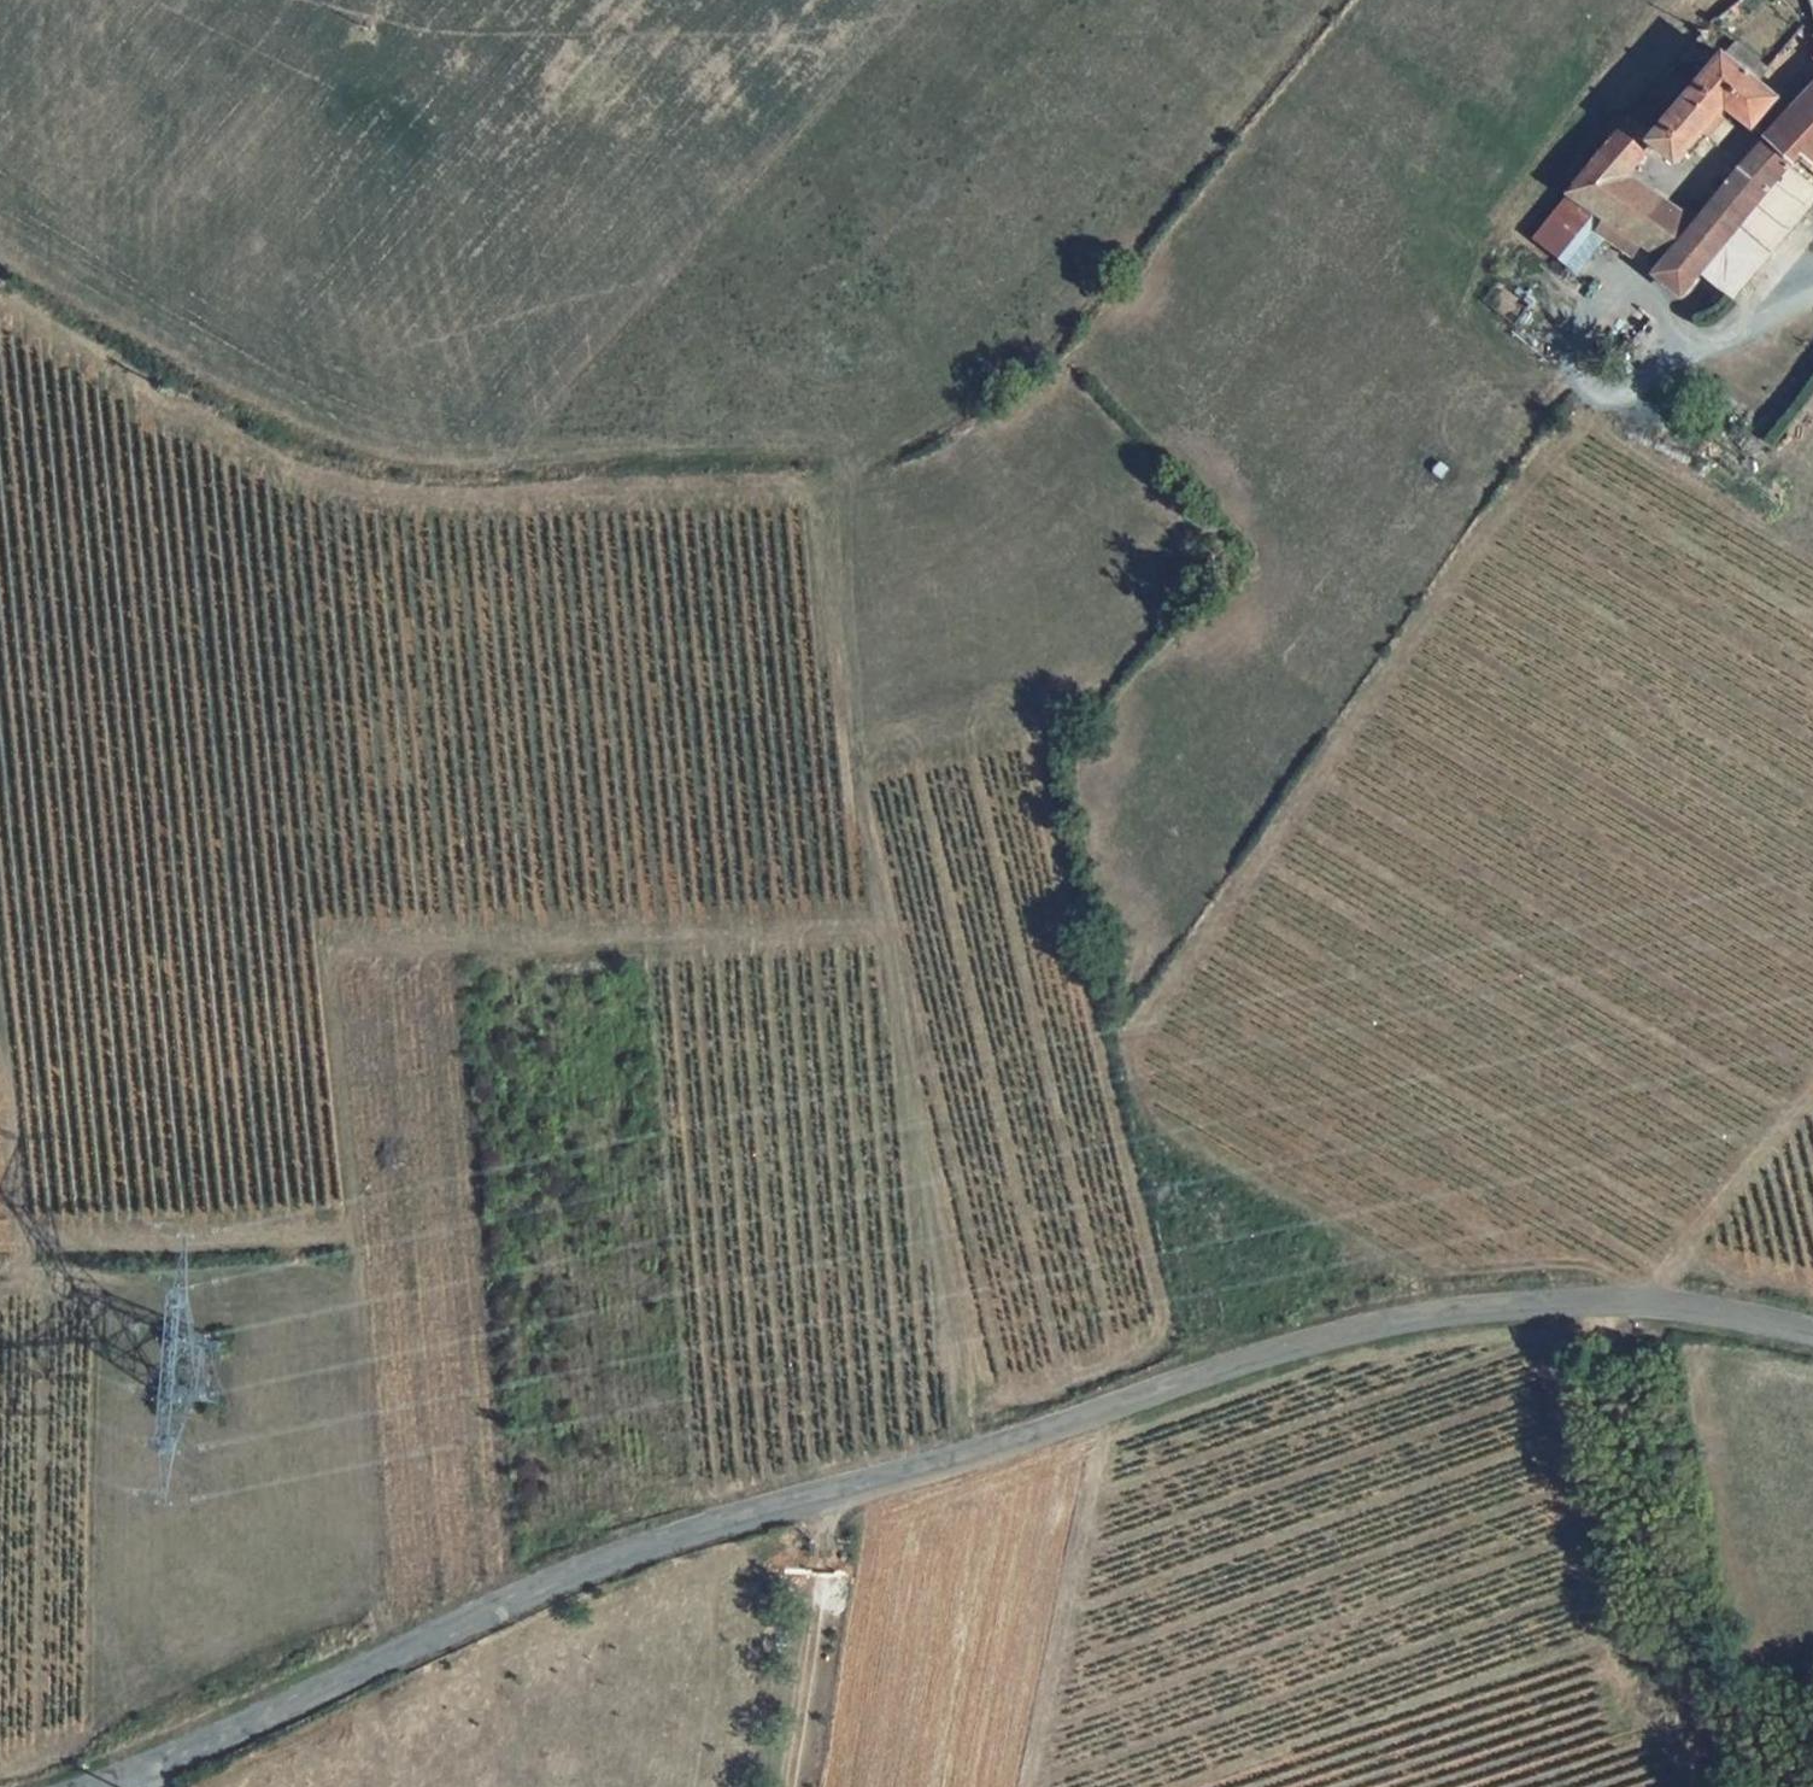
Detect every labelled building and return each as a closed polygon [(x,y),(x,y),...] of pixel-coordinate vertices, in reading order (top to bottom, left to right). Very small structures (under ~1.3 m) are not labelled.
[(1777,99),(1722,53),(1651,137),(1659,144),(1679,161),(1724,107),(1751,130),(1777,99)] [(1660,277),(1683,296),(1702,272),(1734,299),(1812,205),(1812,186),(1791,167),(1798,158),(1812,171),(1812,94),(1702,227),(1667,267),(1660,277)] [(1651,137),(1630,119),(1569,191),(1616,227),(1642,248),(1667,267),(1702,227),(1636,172),(1659,144),(1651,137)] [(1569,191),(1532,238),(1579,275),(1606,240),(1616,227),(1569,191)] [(1642,248),(1616,227),(1606,240),(1634,258),(1642,248)]
